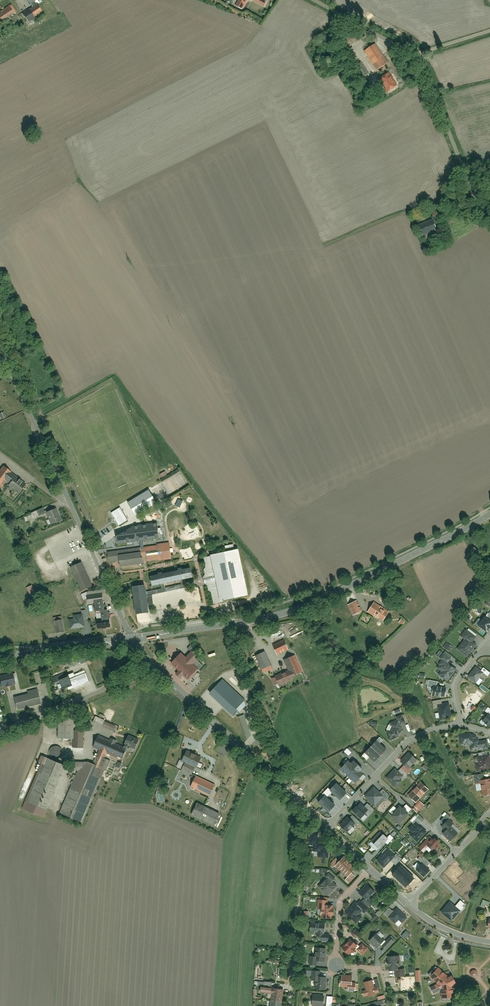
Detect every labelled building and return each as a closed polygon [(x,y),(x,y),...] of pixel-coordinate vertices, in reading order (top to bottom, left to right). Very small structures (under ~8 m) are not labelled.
[(22,14),(27,23),(42,14),(37,4),(36,5),(35,2),(38,0),(27,0),(30,5),(31,4),(33,7),(22,14)] [(251,0),(240,0),(236,6),(245,10),(251,0)] [(0,14),(0,24),(14,13),(10,7),(0,14)] [(376,45),(365,51),(377,71),(388,64),(376,45)] [(389,74),(379,81),(387,93),(397,87),(389,74)] [(371,80),(367,87),(375,92),(379,85),(371,80)] [(418,226),(421,236),(436,231),(432,221),(418,226)] [(445,234),(439,236),(441,244),(447,242),(445,234)] [(9,485),(8,487),(18,495),(26,485),(15,477),(15,478),(11,474),(12,473),(4,467),(0,471),(0,487),(0,488),(5,482),(9,485)] [(157,502),(150,490),(128,503),(136,515),(157,502)] [(128,520),(120,507),(112,513),(120,525),(128,520)] [(57,508),(48,512),(46,508),(32,513),(34,519),(47,514),(51,525),(62,521),(57,508)] [(117,536),(118,544),(159,538),(157,523),(138,525),(117,536)] [(145,546),(148,562),(173,558),(170,542),(145,546)] [(106,550),(108,563),(120,561),(121,566),(143,563),(141,549),(124,552),(123,547),(106,550)] [(214,602),(250,595),(241,549),(205,556),(204,577),(205,584),(207,585),(208,591),(211,591),(214,602)] [(84,562),(71,568),(81,592),(94,587),(84,562)] [(150,574),(153,586),(193,578),(190,565),(150,574)] [(132,586),(135,613),(149,611),(149,605),(154,605),(153,596),(148,596),(146,585),(132,586)] [(87,592),(88,605),(106,603),(105,590),(87,592)] [(393,597),(387,602),(394,609),(399,604),(393,597)] [(357,601),(348,605),(353,616),(361,612),(357,601)] [(375,601),(367,613),(383,622),(390,611),(375,601)] [(98,618),(98,628),(112,628),(112,620),(111,617),(111,611),(102,611),(103,618),(98,618)] [(69,619),(70,629),(85,627),(83,614),(74,615),(74,619),(69,619)] [(479,625),(487,632),(489,628),(489,620),(485,616),(479,625)] [(64,619),(54,621),(56,634),(66,632),(64,619)] [(461,636),(465,639),(458,648),(467,656),(476,644),(473,641),(477,636),(466,629),(461,636)] [(274,646),(278,655),(290,650),(286,640),(274,646)] [(266,650),(256,654),(261,671),(272,667),(266,650)] [(203,678),(198,673),(204,666),(198,661),(200,659),(191,651),(187,656),(181,652),(171,663),(190,679),(188,682),(194,688),(203,678)] [(274,675),(278,687),(296,680),(294,677),(303,673),(296,656),(284,661),(288,669),(274,675)] [(437,667),(441,670),(447,661),(444,659),(437,667)] [(457,668),(447,661),(441,670),(438,673),(447,680),(457,668)] [(476,666),(468,677),(477,683),(484,671),(476,666)] [(59,679),(64,690),(89,681),(85,670),(59,679)] [(2,687),(16,684),(14,674),(0,676),(0,677),(2,687)] [(223,706),(234,717),(248,703),(223,678),(209,693),(223,706)] [(489,689),(482,683),(480,686),(487,692),(489,689)] [(446,687),(435,685),(433,694),(445,697),(446,687)] [(14,696),(17,710),(42,704),(39,691),(14,696)] [(449,702),(438,704),(440,718),(452,716),(449,702)] [(399,718),(402,726),(408,724),(405,715),(399,718)] [(74,755),(84,755),(84,731),(75,731),(75,717),(59,717),(59,739),(74,739),(74,755)] [(94,717),(92,725),(114,732),(116,724),(94,717)] [(391,720),(390,730),(386,732),(390,741),(399,738),(402,726),(399,718),(391,720)] [(460,733),(461,744),(470,744),(470,750),(489,749),(489,739),(477,740),(477,732),(460,733)] [(93,749),(99,751),(96,759),(72,759),(73,771),(79,771),(61,813),(81,822),(109,754),(122,759),(126,748),(135,751),(140,739),(128,735),(125,743),(98,734),(93,749)] [(377,739),(371,746),(381,755),(387,749),(377,739)] [(50,751),(50,755),(52,757),(56,759),(61,758),(63,754),(62,749),(59,746),(54,746),(51,748),(50,751)] [(381,755),(371,746),(365,752),(375,761),(381,755)] [(183,805),(192,787),(210,796),(218,782),(198,772),(197,775),(192,773),(195,766),(198,768),(203,756),(188,749),(182,760),(186,762),(183,769),(174,764),(167,778),(180,784),(173,800),(183,805)] [(410,752),(402,760),(409,767),(417,759),(410,752)] [(489,770),(489,756),(480,757),(480,770),(489,770)] [(44,757),(24,806),(45,814),(65,765),(44,757)] [(354,761),(352,764),(348,761),(341,768),(356,782),(363,774),(361,772),(363,769),(354,761)] [(406,764),(402,768),(408,774),(412,770),(406,764)] [(402,768),(399,771),(405,777),(408,774),(402,768)] [(395,770),(386,779),(396,788),(405,779),(395,770)] [(481,781),(483,796),(489,795),(489,780),(481,781)] [(409,795),(417,803),(429,789),(422,782),(409,795)] [(340,799),(346,793),(336,783),(330,790),(340,799)] [(384,795),(374,786),(365,795),(375,804),(384,795)] [(329,812),(335,805),(325,796),(319,802),(329,812)] [(200,799),(192,815),(215,826),(223,810),(200,799)] [(360,801),(353,809),(361,818),(369,810),(360,801)] [(391,816),(402,825),(413,811),(402,803),(391,816)] [(447,814),(440,821),(444,824),(451,817),(447,814)] [(349,818),(341,826),(347,833),(355,824),(349,818)] [(428,831),(420,824),(422,822),(417,818),(413,823),(414,824),(409,829),(413,832),(410,836),(419,843),(428,831)] [(446,831),(443,834),(451,842),(459,833),(454,828),(456,826),(450,820),(443,827),(446,831)] [(372,840),(380,847),(388,838),(380,831),(372,840)] [(434,836),(429,843),(427,845),(429,847),(433,850),(435,847),(436,849),(440,845),(438,843),(440,841),(434,836)] [(425,852),(429,847),(427,845),(429,843),(427,841),(420,848),(425,852)] [(319,858),(329,858),(329,842),(319,842),(319,858)] [(376,859),(385,867),(395,855),(386,848),(376,859)] [(336,857),(329,864),(333,867),(334,866),(339,861),(336,857)] [(339,861),(334,866),(347,877),(351,872),(355,868),(343,857),(339,861)] [(423,862),(417,869),(424,876),(431,870),(423,862)] [(399,881),(407,872),(401,865),(392,874),(399,881)] [(345,879),(348,882),(355,876),(351,872),(347,877),(345,879)] [(414,878),(407,872),(399,881),(406,887),(414,878)] [(330,873),(327,877),(333,882),(336,878),(330,873)] [(327,880),(320,889),(329,896),(336,887),(327,880)] [(359,893),(366,899),(376,888),(369,882),(359,893)] [(333,918),(333,916),(336,916),(335,908),(333,909),(333,906),(327,906),(327,900),(317,900),(317,910),(322,910),(322,919),(333,918)] [(449,902),(441,912),(452,922),(460,911),(449,902)] [(354,905),(346,913),(356,923),(364,915),(354,905)] [(389,908),(384,913),(388,917),(393,912),(389,908)] [(396,909),(389,918),(396,924),(403,915),(396,909)] [(312,921),(312,932),(326,932),(326,921),(312,921)] [(406,931),(402,936),(406,939),(410,934),(406,931)] [(377,933),(369,942),(378,950),(386,942),(377,933)] [(353,938),(343,949),(351,956),(361,946),(353,938)] [(383,946),(387,950),(395,941),(391,938),(383,946)] [(362,946),(357,951),(362,956),(367,951),(362,946)] [(327,948),(316,948),(316,961),(327,961),(327,948)] [(387,957),(387,971),(396,970),(396,978),(405,978),(404,964),(396,964),(396,957),(387,957)] [(438,985),(431,988),(434,995),(442,991),(442,999),(455,999),(455,986),(459,984),(455,976),(453,977),(440,967),(430,979),(438,985)] [(320,972),(312,971),(312,977),(316,977),(316,988),(324,989),(325,977),(320,976),(320,972)] [(357,984),(354,984),(354,976),(340,976),(340,986),(349,986),(349,991),(357,991),(357,984)] [(362,992),(363,997),(367,996),(367,997),(377,995),(374,980),(364,982),(365,991),(362,992)] [(270,1001),(270,1005),(282,1005),(282,1002),(283,985),(271,984),(271,985),(262,985),(261,993),(270,993),(270,1001)] [(311,1005),(323,1005),(324,996),(312,995),(311,1005)]
